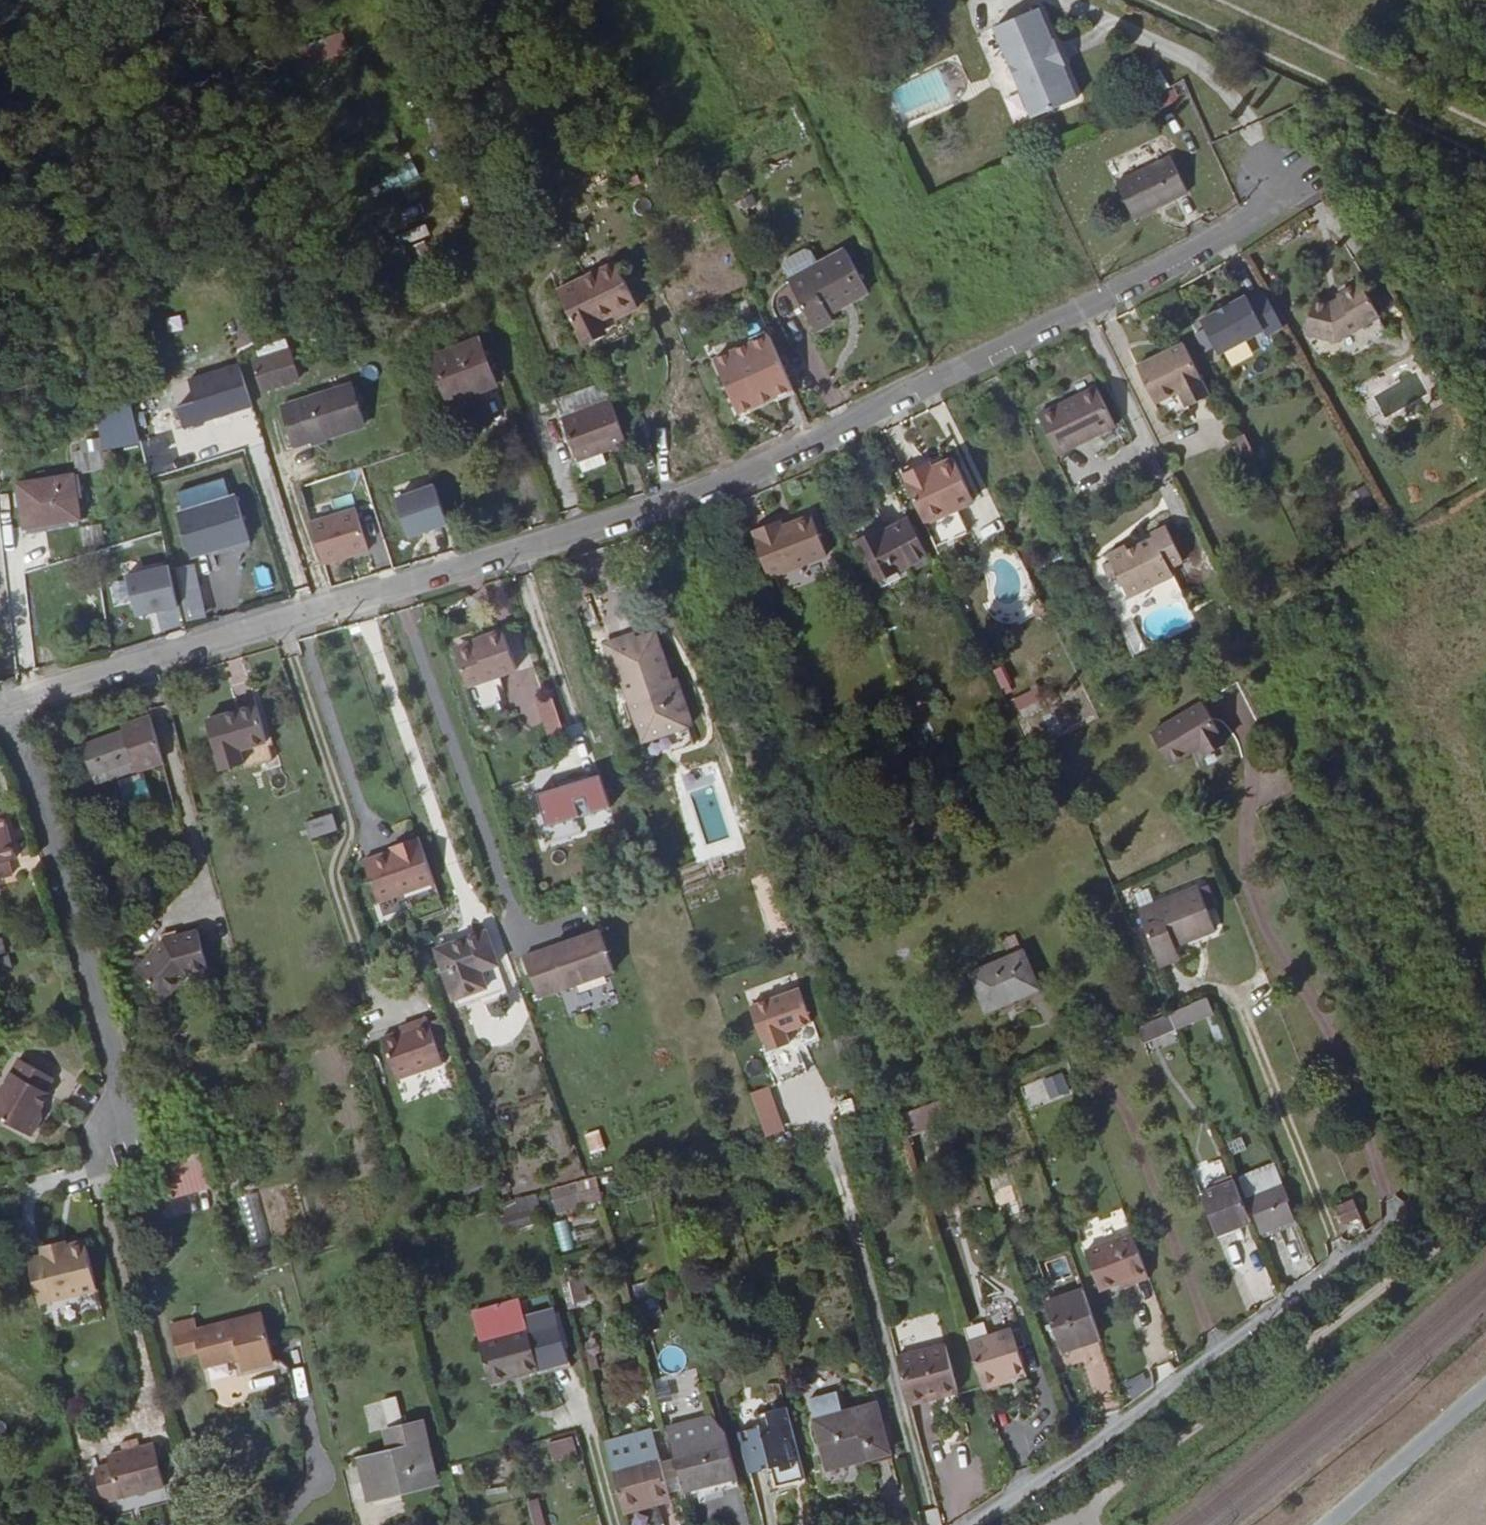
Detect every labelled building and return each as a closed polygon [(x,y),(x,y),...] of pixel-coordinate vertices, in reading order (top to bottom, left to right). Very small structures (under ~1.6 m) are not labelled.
[(1009,11),(1052,101),(1073,91),(1058,58),(1061,56),(1055,42),(1048,28),(1043,29),(1031,2),(1009,11)] [(1030,111),(1052,101),(1009,11),(1005,13),(988,21),(1005,60),(1003,65),(1007,75),(1013,74),(1030,111)] [(1131,216),(1137,214),(1126,189),(1151,175),(1166,199),(1183,191),(1167,155),(1114,181),(1131,216)] [(1126,189),(1137,214),(1166,199),(1151,175),(1126,189)] [(782,259),(792,279),(822,264),(812,244),(806,242),(784,253),(782,259)] [(792,279),(814,322),(835,311),(871,292),(850,250),(822,264),(792,279)] [(1334,281),(1327,284),(1343,313),(1373,297),(1354,264),(1332,277),(1334,281)] [(1284,314),(1266,278),(1248,287),(1245,282),(1235,287),(1235,288),(1252,322),(1263,316),(1266,323),(1284,314)] [(615,332),(617,337),(638,327),(620,280),(598,290),(615,332)] [(1343,313),(1327,284),(1323,287),(1307,282),(1297,313),(1328,322),(1336,318),(1343,313)] [(1235,288),(1235,287),(1227,291),(1216,297),(1208,301),(1208,302),(1224,336),(1252,322),(1235,288)] [(1216,297),(1227,291),(1226,287),(1214,293),(1216,297)] [(581,358),(591,353),(604,348),(600,338),(615,332),(598,290),(560,306),(581,358)] [(1208,302),(1208,301),(1197,307),(1201,314),(1210,333),(1214,341),(1224,336),(1208,302)] [(835,311),(814,322),(817,328),(838,318),(835,311)] [(1210,333),(1201,314),(1191,320),(1201,338),(1210,333)] [(498,377),(482,331),(435,347),(450,393),(498,377)] [(277,335),(259,341),(269,371),(286,365),(277,335)] [(269,371),(259,341),(239,347),(247,377),(269,371)] [(747,353),(749,357),(775,347),(773,342),(747,353)] [(1181,342),(1170,347),(1196,400),(1207,395),(1181,342)] [(749,357),(771,409),(797,398),(775,347),(749,357)] [(1196,400),(1170,347),(1149,357),(1165,393),(1176,389),(1185,405),(1196,400)] [(724,363),(748,419),(771,409),(749,357),(747,353),(724,363)] [(1165,393),(1149,357),(1134,364),(1152,400),(1165,393)] [(188,377),(191,385),(173,391),(184,427),(252,406),(239,361),(188,377)] [(740,422),(748,419),(724,363),(716,366),(740,422)] [(310,387),(323,427),(357,416),(343,375),(310,387)] [(601,378),(552,398),(560,418),(609,398),(601,378)] [(1093,385),(1065,398),(1067,403),(1095,389),(1093,385)] [(311,431),(323,427),(310,387),(277,399),(287,430),(309,422),(311,431)] [(1067,403),(1065,398),(1036,413),(1056,454),(1113,426),(1095,389),(1067,403)] [(626,438),(609,398),(560,418),(577,459),(578,458),(601,449),(626,438)] [(273,401),(284,431),(287,430),(277,399),(273,401)] [(134,400),(100,409),(104,440),(105,444),(109,443),(143,438),(134,400)] [(287,430),(290,438),(311,431),(309,422),(287,430)] [(104,440),(73,445),(76,465),(111,460),(109,443),(105,444),(104,440)] [(921,450),(897,462),(918,508),(968,485),(950,444),(923,455),(921,450)] [(583,470),(590,467),(606,460),(601,449),(578,458),(583,470)] [(199,468),(195,469),(185,472),(187,480),(198,477),(201,477),(199,468)] [(73,471),(19,479),(25,522),(79,514),(79,508),(73,471)] [(79,471),(73,471),(79,508),(84,507),(79,471)] [(173,499),(202,492),(198,477),(187,480),(185,472),(167,476),(173,499)] [(198,477),(202,492),(213,489),(210,474),(201,477),(198,477)] [(209,509),(221,547),(250,537),(239,500),(209,509)] [(389,511),(399,543),(433,532),(422,500),(389,511)] [(868,518),(866,514),(844,524),(861,563),(912,540),(896,505),(868,518)] [(304,520),(318,562),(363,548),(350,506),(304,520)] [(827,548),(809,508),(780,521),(778,515),(751,527),(769,573),(827,548)] [(218,548),(221,547),(209,509),(182,518),(195,561),(220,553),(218,548)] [(79,514),(25,522),(26,528),(80,521),(79,514)] [(83,540),(101,536),(98,522),(80,526),(83,540)] [(1181,557),(1164,522),(1155,526),(1157,531),(1130,543),(1128,539),(1110,547),(1131,592),(1174,571),(1171,563),(1181,557)] [(152,632),(183,624),(167,561),(125,572),(136,616),(147,613),(152,632)] [(114,603),(131,599),(126,576),(109,580),(114,603)] [(1196,620),(1182,589),(1140,609),(1154,640),(1196,620)] [(654,614),(627,622),(633,639),(659,629),(654,614)] [(633,639),(627,622),(604,630),(619,671),(623,670),(642,726),(647,725),(651,739),(696,723),(676,664),(671,665),(659,629),(633,639)] [(469,683),(517,667),(504,629),(476,638),(477,644),(457,649),(469,683)] [(477,644),(476,638),(456,644),(457,649),(477,644)] [(1038,686),(1012,697),(1019,714),(1045,704),(1038,686)] [(548,735),(564,729),(552,694),(535,700),(548,735)] [(1200,699),(1151,731),(1171,761),(1201,742),(1206,750),(1225,738),(1200,699)] [(252,702),(223,711),(239,762),(240,766),(269,758),(252,702)] [(157,758),(142,704),(111,714),(112,718),(71,729),(79,758),(82,769),(123,758),(126,767),(157,758)] [(239,762),(223,711),(202,717),(217,768),(239,762)] [(120,780),(128,800),(150,792),(142,771),(120,780)] [(611,804),(600,771),(538,793),(550,826),(611,804)] [(16,855),(2,806),(0,807),(0,859),(16,855)] [(331,807),(307,815),(312,832),(337,823),(331,807)] [(442,877),(423,825),(403,831),(407,842),(397,845),(372,853),(384,894),(442,877)] [(407,842),(403,831),(394,834),(397,845),(407,842)] [(1217,927),(1202,887),(1141,911),(1162,964),(1181,956),(1175,944),(1217,927)] [(573,939),(528,955),(542,996),(618,970),(603,928),(586,934),(588,939),(574,943),(573,939)] [(463,939),(482,998),(511,988),(490,930),(463,939)] [(208,970),(197,932),(170,941),(169,943),(160,946),(138,972),(167,999),(187,976),(208,970)] [(586,934),(573,939),(574,943),(588,939),(586,934)] [(460,1006),(482,998),(463,939),(440,947),(460,1006)] [(1023,945),(1012,950),(1029,990),(1040,985),(1023,945)] [(1029,990),(1012,950),(972,967),(988,1008),(1029,990)] [(798,987),(748,1005),(760,1039),(762,1038),(767,1049),(788,1042),(783,1030),(810,1020),(798,987)] [(1194,1000),(1167,1011),(1138,1022),(1144,1037),(1199,1015),(1194,1000)] [(414,1024),(409,1008),(373,1018),(377,1035),(414,1024)] [(431,1023),(415,1028),(417,1038),(406,1042),(384,1049),(395,1086),(445,1069),(431,1023)] [(417,1038),(415,1028),(402,1032),(406,1042),(417,1038)] [(36,1111),(32,1109),(34,1105),(49,1079),(45,1078),(50,1069),(14,1050),(0,1077),(0,1111),(28,1126),(36,1111)] [(1062,1070),(1023,1086),(1032,1109),(1071,1093),(1062,1070)] [(754,1089),(763,1134),(782,1131),(774,1086),(754,1089)] [(909,1133),(948,1125),(943,1101),(904,1109),(909,1133)] [(600,1128),(584,1132),(590,1154),(606,1150),(600,1128)] [(165,1199),(213,1189),(204,1148),(156,1158),(162,1181),(165,1199)] [(549,1188),(555,1213),(603,1201),(597,1176),(549,1188)] [(1202,1194),(1217,1233),(1248,1221),(1233,1182),(1202,1194)] [(1289,1219),(1277,1187),(1245,1199),(1258,1232),(1289,1219)] [(236,1196),(249,1243),(268,1238),(256,1191),(236,1196)] [(1399,1195),(1381,1203),(1389,1224),(1408,1216),(1399,1195)] [(510,1227),(543,1217),(537,1196),(503,1206),(510,1227)] [(1357,1215),(1352,1200),(1331,1208),(1337,1223),(1357,1215)] [(563,1251),(575,1245),(561,1219),(550,1226),(563,1251)] [(1151,1280),(1135,1237),(1088,1254),(1101,1292),(1134,1281),(1136,1285),(1151,1280)] [(37,1302),(95,1290),(85,1243),(83,1243),(78,1238),(69,1241),(69,1245),(65,1245),(60,1247),(58,1241),(40,1244),(42,1253),(27,1256),(37,1302)] [(581,1267),(560,1272),(568,1306),(589,1302),(581,1267)] [(1101,1337),(1084,1291),(1042,1305),(1057,1350),(1101,1337)] [(536,1328),(528,1300),(480,1313),(498,1379),(529,1371),(530,1374),(546,1369),(546,1367),(575,1359),(565,1320),(536,1328)] [(641,1326),(664,1320),(659,1301),(636,1307),(641,1326)] [(201,1320),(180,1324),(187,1355),(207,1351),(210,1364),(244,1356),(246,1368),(277,1361),(266,1315),(204,1329),(201,1320)] [(1017,1334),(975,1348),(990,1394),(1006,1389),(1004,1385),(1015,1381),(1031,1375),(1017,1334)] [(922,1349),(903,1354),(916,1401),(935,1396),(936,1402),(965,1394),(951,1341),(922,1349)] [(1104,1343),(1085,1346),(1095,1412),(1114,1409),(1104,1343)] [(1124,1382),(1132,1397),(1153,1387),(1144,1371),(1124,1382)] [(244,1390),(274,1388),(273,1375),(243,1376),(244,1390)] [(1015,1381),(1004,1385),(1006,1389),(1016,1385),(1015,1381)] [(408,1425),(402,1399),(389,1402),(395,1428),(408,1425)] [(819,1409),(837,1479),(897,1463),(884,1413),(851,1422),(845,1401),(819,1409)] [(809,1489),(788,1409),(757,1417),(760,1431),(739,1437),(749,1477),(764,1474),(770,1497),(809,1489)] [(737,1481),(721,1418),(668,1432),(685,1494),(720,1485),(737,1481)] [(408,1425),(395,1428),(397,1434),(409,1432),(408,1425)] [(399,1455),(369,1462),(378,1500),(439,1485),(430,1449),(425,1428),(409,1432),(397,1434),(395,1435),(399,1455)] [(610,1446),(628,1515),(644,1512),(642,1504),(673,1497),(657,1434),(610,1446)] [(574,1435),(548,1441),(552,1458),(578,1452),(574,1435)] [(119,1444),(120,1449),(136,1446),(135,1441),(119,1444)] [(93,1469),(100,1499),(159,1486),(148,1443),(136,1446),(120,1449),(103,1454),(105,1466),(93,1469)] [(720,1485),(685,1494),(686,1503),(722,1494),(720,1485)] [(533,1524),(546,1524),(539,1497),(527,1500),(533,1524)] [(675,1503),(673,1497),(642,1504),(644,1512),(675,1503)]
